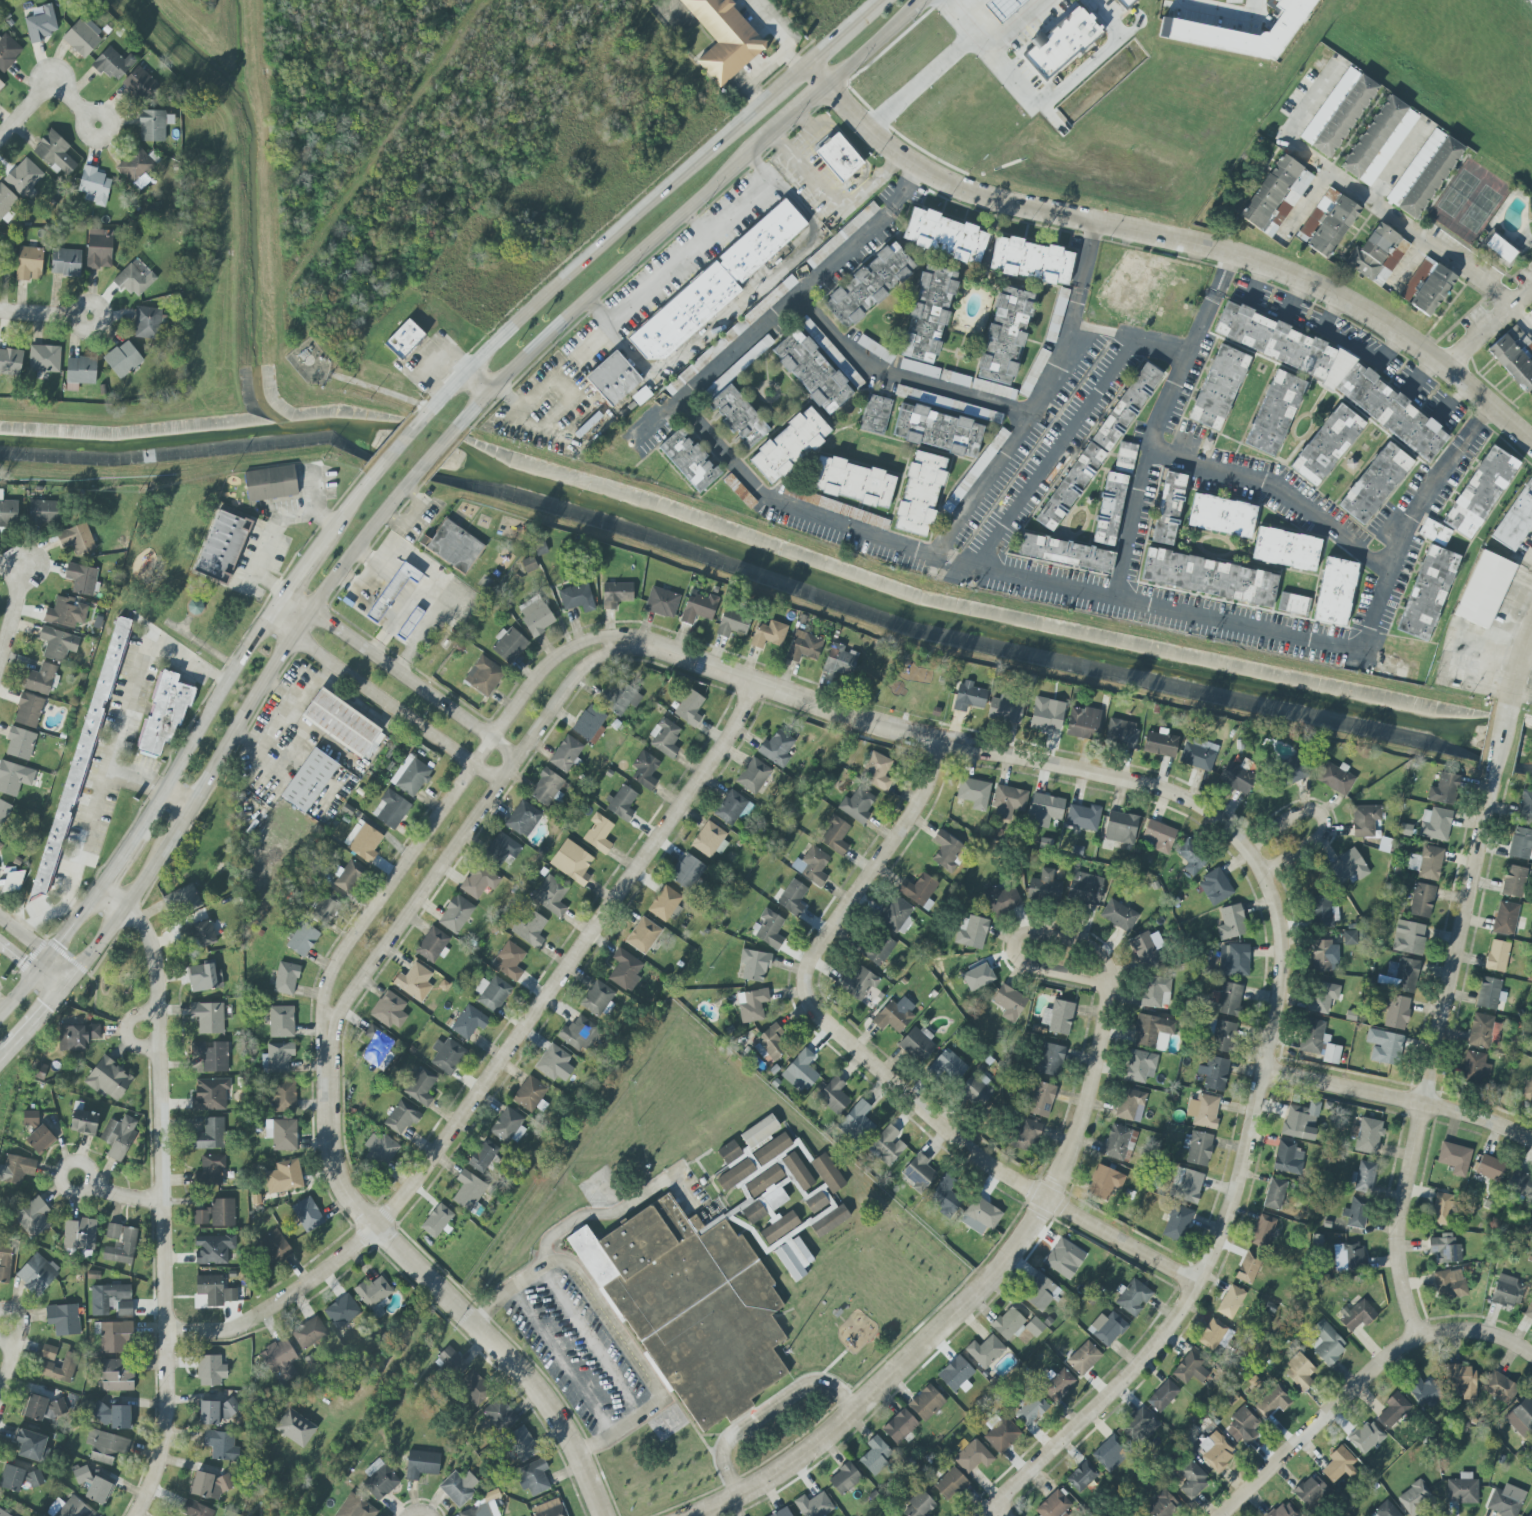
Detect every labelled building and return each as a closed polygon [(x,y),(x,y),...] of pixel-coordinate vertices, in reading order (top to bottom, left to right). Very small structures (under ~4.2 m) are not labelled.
[(716,43),(696,60),(718,87),(766,47),(727,0),(679,0),(716,43)] [(983,6),(990,0),(1026,0),(1000,24),(983,6)] [(1124,11),(1115,0),(1137,0),(1124,11)] [(1277,2),(1274,0),(1316,0),(1272,61),(1268,58),(1267,58),(1267,60),(1158,36),(1162,16),(1257,36),(1259,34),(1261,32),(1264,32),(1266,32),(1282,11),(1274,5),(1277,2)] [(58,35),(51,3),(42,5),(43,14),(24,18),(30,41),(58,35)] [(1042,82),(1020,59),(1078,6),(1100,30),(1042,82)] [(62,39),(83,59),(105,37),(83,16),(62,39)] [(24,50),(3,31),(0,33),(0,70),(3,73),(24,50)] [(123,60),(108,46),(92,63),(115,84),(137,60),(130,53),(123,60)] [(121,84),(141,103),(158,84),(138,66),(121,84)] [(1378,86),(1347,66),(1299,139),(1330,159),(1378,86)] [(1370,188),(1418,115),(1388,95),(1340,168),(1370,188)] [(166,111),(139,110),(138,141),(165,142),(166,111)] [(1387,202),(1418,221),(1462,146),(1431,127),(1387,202)] [(70,147),(51,129),(31,150),(57,174),(61,170),(67,176),(77,165),(64,153),(70,147)] [(862,167),(837,136),(817,152),(842,183),(862,167)] [(116,168),(133,185),(155,163),(137,146),(116,168)] [(1273,239),(1313,174),(1280,153),(1239,218),(1273,239)] [(4,180),(26,200),(35,190),(32,187),(44,174),(25,157),(4,180)] [(83,202),(105,206),(111,177),(96,174),(97,168),(83,165),(78,191),(85,193),(83,202)] [(0,182),(0,183),(0,220),(19,200),(0,182)] [(1310,239),(1305,246),(1327,260),(1360,207),(1327,187),(1299,232),(1310,239)] [(663,360),(646,360),(627,338),(715,261),(718,264),(721,261),(718,257),(784,199),(806,225),(740,283),(737,280),(734,282),(741,291),(663,360)] [(805,262),(812,269),(879,209),(872,202),(805,262)] [(902,242),(979,265),(989,231),(912,209),(902,242)] [(1410,243),(1377,222),(1360,249),(1354,245),(1343,263),(1381,288),(1410,243)] [(112,230),(87,230),(86,268),(111,269),(112,230)] [(1507,264),(1517,252),(1493,234),(1483,246),(1507,264)] [(1068,285),(1074,251),(995,237),(989,271),(1068,285)] [(917,270),(895,242),(821,300),(844,329),(917,270)] [(16,279),(41,281),(43,248),(17,247),(16,279)] [(81,250),(51,249),(50,275),(80,276),(81,250)] [(1398,296),(1430,317),(1457,277),(1424,256),(1398,296)] [(136,298),(157,278),(148,269),(142,275),(130,263),(111,281),(121,291),(125,287),(136,298)] [(902,357),(935,364),(940,341),(939,341),(942,325),(947,326),(950,312),(958,272),(931,267),(930,274),(920,272),(902,357)] [(798,284),(791,276),(670,381),(677,389),(798,284)] [(978,378),(1009,385),(1011,377),(1015,378),(1018,362),(1016,361),(1019,348),(1022,348),(1034,293),(1002,287),(1000,294),(996,293),(978,378)] [(1070,291),(1060,287),(1044,340),(1054,343),(1070,291)] [(1212,333),(1335,386),(1327,403),(1438,451),(1449,424),(1371,390),(1378,374),(1355,364),(1358,358),(1237,306),(1226,301),(1212,333)] [(162,309),(136,306),(133,337),(159,340),(162,309)] [(813,324),(812,325),(805,317),(798,323),(856,390),(864,383),(813,324)] [(383,344),(401,361),(425,335),(408,319),(383,344)] [(1531,387),(1531,344),(1515,324),(1486,349),(1524,394),(1531,387)] [(853,394),(799,327),(771,350),(826,417),(853,394)] [(728,382),(774,343),(767,335),(706,388),(713,396),(707,401),(723,419),(721,422),(733,435),(736,432),(744,441),(741,444),(747,451),(770,431),(728,382)] [(890,364),(895,355),(861,335),(855,344),(890,364)] [(119,380),(144,361),(126,339),(103,358),(119,380)] [(1188,419),(1219,432),(1250,357),(1219,344),(1188,419)] [(29,371),(60,373),(60,346),(30,345),(29,371)] [(21,375),(22,351),(0,350),(0,374),(21,375)] [(611,406),(585,377),(615,351),(641,380),(611,406)] [(66,383),(95,384),(96,358),(67,357),(66,383)] [(940,369),(901,358),(899,368),(937,379),(940,369)] [(1092,442),(1111,453),(1161,372),(1142,361),(1092,442)] [(1247,446),(1279,457),(1303,380),(1271,369),(1247,446)] [(968,388),(971,378),(951,372),(948,382),(968,388)] [(1016,387),(972,381),(971,392),(1015,398),(1016,387)] [(893,401),(868,394),(858,429),(883,436),(893,401)] [(1290,468),(1318,488),(1365,422),(1337,402),(1290,468)] [(976,457),(984,423),(900,404),(892,438),(976,457)] [(769,485),(833,434),(811,407),(747,457),(769,485)] [(698,494),(721,475),(695,444),(693,445),(679,429),(658,447),(698,494)] [(1103,451),(1082,439),(1036,522),(1057,534),(1103,451)] [(1137,445),(1120,441),(1113,471),(1131,475),(1137,445)] [(1337,506),(1365,526),(1413,461),(1386,441),(1337,506)] [(1518,461),(1489,444),(1443,523),(1472,540),(1518,461)] [(946,458),(912,451),(894,529),(929,537),(946,458)] [(888,508),(896,474),(818,456),(810,490),(888,508)] [(248,502),(243,472),(293,465),(298,494),(248,502)] [(1126,475),(1105,472),(1093,543),(1115,546),(1126,475)] [(1151,542),(1173,546),(1186,475),(1165,472),(1151,542)] [(757,502),(730,473),(722,481),(749,510),(757,502)] [(1515,552),(1531,524),(1531,480),(1528,478),(1491,537),(1515,552)] [(2,501),(2,490),(0,490),(0,526),(17,526),(18,501),(2,501)] [(797,501),(887,529),(890,519),(800,491),(797,501)] [(1256,505),(1193,494),(1187,528),(1251,538),(1256,505)] [(59,501),(28,501),(28,524),(59,525),(59,501)] [(192,571),(218,510),(251,524),(225,585),(192,571)] [(463,576),(423,548),(445,517),(485,545),(463,576)] [(1417,535),(1444,548),(1452,531),(1425,518),(1417,535)] [(76,556),(95,549),(85,522),(56,534),(62,549),(72,545),(76,556)] [(1320,538),(1257,528),(1252,561),(1315,571),(1320,538)] [(1017,556),(1111,574),(1115,552),(1022,534),(1017,556)] [(1397,631),(1429,642),(1458,555),(1426,544),(1397,631)] [(1278,573),(1147,550),(1141,583),(1272,606),(1278,573)] [(1453,615),(1487,630),(1515,564),(1481,550),(1453,615)] [(525,573),(537,569),(533,556),(521,561),(525,573)] [(1346,627),(1357,563),(1324,557),(1313,621),(1346,627)] [(366,616),(404,562),(423,575),(417,584),(409,578),(377,624),(366,616)] [(97,568),(66,564),(64,579),(73,580),(72,594),(94,596),(97,568)] [(596,610),(586,582),(558,592),(564,611),(580,606),(583,614),(596,610)] [(633,602),(632,583),(602,583),(603,610),(617,610),(616,602),(633,602)] [(674,619),(680,594),(650,587),(644,612),(674,619)] [(1278,610),(1307,616),(1311,599),(1281,592),(1278,610)] [(680,622),(692,625),(695,616),(711,621),(718,597),(708,594),(707,598),(688,593),(680,622)] [(74,629),(76,622),(84,624),(88,606),(74,602),(75,599),(56,595),(53,609),(46,608),(43,621),(74,629)] [(199,616),(203,603),(192,598),(187,611),(199,616)] [(531,636),(555,625),(542,599),(518,610),(531,636)] [(403,641),(395,636),(416,606),(424,612),(403,641)] [(751,616),(725,607),(715,634),(729,639),(732,631),(744,636),(751,616)] [(788,625),(769,620),(768,626),(756,623),(750,646),(762,650),(765,642),(781,647),(788,625)] [(491,649),(509,665),(529,643),(509,625),(496,639),(498,642),(491,649)] [(75,653),(80,638),(42,626),(38,639),(47,642),(42,657),(63,664),(67,650),(75,653)] [(824,640),(796,630),(786,659),(798,663),(801,656),(816,661),(824,640)] [(858,654),(843,650),(845,646),(830,642),(823,671),(852,678),(858,654)] [(463,680),(487,698),(505,672),(481,655),(463,680)] [(57,666),(41,662),(39,673),(27,670),(23,689),(48,695),(50,686),(56,688),(59,676),(55,675),(57,666)] [(136,753),(159,759),(163,742),(171,743),(175,726),(180,727),(185,706),(191,707),(195,688),(176,683),(179,674),(160,670),(148,719),(144,718),(136,753)] [(619,679),(601,704),(620,717),(629,704),(634,708),(643,696),(619,679)] [(972,687),(973,682),(960,679),(953,710),(965,713),(967,705),(983,709),(987,691),(972,687)] [(303,716),(323,688),(379,730),(359,758),(303,716)] [(702,717),(695,713),(705,699),(690,689),(673,713),(694,728),(702,717)] [(36,729),(44,698),(21,693),(13,723),(36,729)] [(990,697),(987,719),(1020,724),(1023,701),(990,697)] [(1065,702),(1034,698),(1030,729),(1060,733),(1065,702)] [(595,744),(604,728),(601,726),(607,714),(587,704),(572,731),(595,744)] [(1101,712),(1071,706),(1065,735),(1095,741),(1101,712)] [(672,744),(682,730),(662,716),(649,735),(654,738),(649,745),(672,760),(679,749),(672,744)] [(1139,725),(1110,717),(1104,740),(1133,748),(1139,725)] [(5,754),(28,761),(37,734),(10,726),(6,740),(9,740),(5,754)] [(764,739),(756,752),(782,769),(791,756),(786,753),(795,740),(777,729),(768,742),(764,739)] [(1175,756),(1178,736),(1145,732),(1143,752),(1175,756)] [(584,747),(566,735),(548,762),(567,775),(578,759),(576,758),(584,747)] [(1209,773),(1219,747),(1188,735),(1178,761),(1209,773)] [(303,813),(279,796),(315,746),(339,764),(303,813)] [(631,766),(636,769),(630,779),(651,791),(657,781),(651,777),(660,761),(641,750),(631,766)] [(892,761),(872,751),(864,769),(873,773),(868,783),(887,792),(893,780),(885,776),(892,761)] [(432,771),(409,754),(389,782),(412,798),(432,771)] [(1304,754),(1278,762),(1285,785),(1310,777),(1304,754)] [(756,795),(771,769),(750,757),(735,783),(756,795)] [(36,770),(0,761),(0,793),(17,797),(20,784),(32,786),(36,770)] [(1355,776),(1325,763),(1317,783),(1347,795),(1355,776)] [(546,808),(565,782),(546,768),(527,794),(546,808)] [(1426,802),(1456,804),(1458,774),(1439,773),(1438,787),(1428,786),(1426,802)] [(971,809),(984,812),(991,784),(960,777),(955,798),(973,802),(971,809)] [(637,793),(621,785),(613,800),(610,798),(604,809),(628,823),(634,812),(629,808),(637,793)] [(1024,812),(1027,791),(997,785),(991,819),(1010,823),(1013,811),(1024,812)] [(844,796),(836,809),(863,825),(870,814),(866,812),(876,797),(858,786),(850,799),(844,796)] [(411,805),(388,789),(370,815),(393,831),(411,805)] [(713,814),(731,827),(749,802),(731,789),(713,814)] [(1519,791),(1518,819),(1531,819),(1531,792),(1519,791)] [(1048,829),(1050,818),(1061,821),(1065,799),(1032,792),(1026,824),(1048,829)] [(526,839),(542,814),(520,799),(504,825),(526,839)] [(12,806),(0,800),(0,833),(12,806)] [(1065,825),(1096,832),(1101,807),(1090,804),(1089,809),(1069,804),(1065,825)] [(1352,806),(1353,838),(1374,837),(1374,821),(1381,821),(1381,805),(1352,806)] [(1452,812),(1423,807),(1418,836),(1447,842),(1452,812)] [(1104,840),(1134,845),(1138,816),(1108,811),(1104,840)] [(604,839),(614,825),(595,812),(589,821),(593,823),(582,840),(605,855),(613,845),(604,839)] [(841,840),(850,827),(832,814),(826,822),(831,826),(820,841),(841,857),(849,846),(841,840)] [(1168,854),(1178,830),(1148,819),(1139,842),(1168,854)] [(383,834),(356,820),(342,848),(371,862),(377,852),(375,851),(383,834)] [(715,851),(718,854),(730,836),(707,820),(690,845),(710,859),(715,851)] [(1531,861),(1531,842),(1531,841),(1531,830),(1513,827),(1508,856),(1531,861)] [(931,860),(951,874),(957,865),(953,862),(964,847),(939,829),(931,841),(940,847),(931,860)] [(514,859),(522,847),(498,831),(484,854),(501,865),(507,855),(514,859)] [(1182,869),(1193,878),(1210,856),(1187,837),(1175,853),(1187,863),(1182,869)] [(594,858),(565,839),(548,863),(583,887),(591,877),(584,872),(594,858)] [(830,858),(812,845),(800,861),(796,858),(790,867),(820,888),(828,877),(821,872),(830,858)] [(1437,882),(1444,849),(1422,845),(1420,856),(1409,854),(1406,869),(1417,872),(1416,877),(1437,882)] [(1327,863),(1339,883),(1348,878),(1351,884),(1369,873),(1354,847),(1327,863)] [(706,866),(684,853),(668,878),(691,892),(706,866)] [(337,866),(332,873),(337,877),(332,884),(349,895),(366,870),(350,859),(342,870),(337,866)] [(460,890),(478,900),(486,886),(494,891),(501,877),(474,863),(460,890)] [(1527,869),(1507,865),(1501,894),(1521,899),(1527,869)] [(1061,881),(1052,881),(1053,869),(1040,868),(1040,879),(1029,878),(1027,901),(1059,903),(1061,881)] [(1197,881),(1212,907),(1234,894),(1219,868),(1197,881)] [(18,894),(23,874),(7,870),(2,890),(18,894)] [(1105,878),(1073,871),(1066,899),(1098,907),(1105,878)] [(928,899),(938,883),(922,872),(914,886),(903,879),(896,891),(928,911),(933,902),(928,899)] [(559,903),(568,887),(546,874),(531,901),(561,918),(567,907),(559,903)] [(810,889),(791,878),(776,905),(795,915),(810,889)] [(163,896),(174,918),(202,905),(192,883),(163,896)] [(1434,886),(1413,883),(1409,916),(1431,918),(1434,886)] [(667,923),(682,896),(663,885),(647,911),(667,923)] [(1022,904),(1013,885),(998,892),(995,886),(983,892),(994,916),(1022,904)] [(326,927),(339,905),(319,894),(307,916),(326,927)] [(475,907),(455,894),(436,923),(457,935),(475,907)] [(901,936),(913,920),(908,916),(914,909),(895,895),(877,918),(901,936)] [(1338,907),(1329,907),(1330,896),(1312,896),(1311,925),(1337,926),(1338,907)] [(1139,913),(1108,899),(1100,919),(1130,932),(1139,913)] [(1513,937),(1519,905),(1498,901),(1491,932),(1513,937)] [(1219,909),(1223,925),(1216,927),(1219,941),(1248,933),(1239,903),(1219,909)] [(784,919),(766,909),(757,926),(758,926),(752,937),(778,951),(784,938),(776,934),(784,919)] [(523,926),(516,921),(510,932),(538,949),(544,939),(538,935),(547,920),(532,911),(523,926)] [(955,944),(983,950),(988,920),(960,915),(955,944)] [(624,941),(644,955),(662,930),(642,916),(624,941)] [(199,947),(216,943),(211,920),(179,927),(182,942),(197,938),(199,947)] [(1420,956),(1427,926),(1397,920),(1391,950),(1420,956)] [(304,958),(320,933),(302,921),(286,946),(304,958)] [(441,957),(451,937),(429,926),(415,954),(434,963),(438,955),(441,957)] [(1129,939),(1141,969),(1161,961),(1149,931),(1129,939)] [(1343,945),(1357,945),(1357,931),(1343,931),(1343,945)] [(879,967),(895,943),(879,932),(862,956),(879,967)] [(1484,969),(1504,973),(1510,943),(1490,939),(1484,969)] [(516,967),(526,953),(508,940),(496,956),(502,959),(495,969),(516,983),(523,972),(516,967)] [(1311,942),(1312,971),(1337,971),(1337,941),(1311,942)] [(1219,975),(1248,975),(1249,945),(1220,944),(1219,975)] [(611,958),(618,963),(607,978),(626,992),(637,978),(635,976),(643,965),(619,947),(611,958)] [(740,962),(744,963),(742,980),(763,982),(765,968),(770,968),(772,953),(741,950),(740,962)] [(966,962),(970,971),(964,973),(972,993),(996,983),(984,954),(966,962)] [(1393,981),(1397,982),(1395,990),(1413,994),(1420,962),(1398,957),(1393,981)] [(221,969),(216,970),(214,961),(187,966),(191,992),(224,987),(221,969)] [(432,986),(426,982),(432,974),(415,961),(404,976),(399,973),(392,984),(420,1003),(432,986)] [(300,966),(279,962),(273,992),(293,996),(300,966)] [(862,1001),(869,987),(875,990),(880,978),(859,967),(845,993),(862,1001)] [(489,982),(481,978),(474,991),(480,995),(476,1003),(495,1014),(511,986),(493,975),(489,982)] [(1501,981),(1481,976),(1475,1006),(1495,1010),(1501,981)] [(1170,1007),(1171,978),(1142,977),(1141,1006),(1170,1007)] [(613,989),(593,980),(580,1007),(601,1017),(613,989)] [(1340,985),(1311,981),(1308,1012),(1328,1014),(1330,999),(1338,1000),(1340,985)] [(1244,986),(1222,982),(1219,992),(1212,991),(1209,1006),(1216,1007),(1215,1012),(1237,1017),(1244,986)] [(1001,1017),(1013,1024),(1028,999),(1002,984),(991,1002),(1005,1010),(1001,1017)] [(764,1020),(761,1003),(769,1001),(767,988),(736,994),(741,1024),(764,1020)] [(398,1032),(408,1016),(402,1012),(407,1003),(385,989),(369,1015),(398,1032)] [(1386,1006),(1383,1027),(1405,1030),(1410,998),(1394,996),(1392,1007),(1386,1006)] [(1075,1004),(1054,999),(1051,1010),(1044,1008),(1040,1024),(1049,1026),(1047,1031),(1067,1036),(1075,1004)] [(915,1017),(906,1009),(903,1012),(891,1000),(871,1021),(881,1031),(887,1024),(898,1034),(915,1017)] [(223,1003),(190,1003),(190,1021),(198,1021),(198,1034),(223,1034),(223,1003)] [(477,1027),(482,1031),(490,1020),(467,1005),(450,1029),(467,1041),(477,1027)] [(294,1037),(293,1006),(269,1007),(269,1038),(294,1037)] [(1466,1045),(1487,1050),(1495,1017),(1474,1012),(1466,1045)] [(1165,1051),(1168,1035),(1174,1036),(1176,1021),(1139,1014),(1133,1044),(1165,1051)] [(602,1030),(577,1015),(569,1029),(563,1026),(556,1037),(586,1055),(602,1030)] [(1327,1022),(1304,1018),(1299,1051),(1320,1055),(1322,1043),(1324,1043),(1327,1022)] [(1230,1053),(1236,1024),(1217,1020),(1211,1050),(1230,1053)] [(772,1061),(793,1044),(775,1023),(753,1041),(764,1055),(766,1054),(772,1061)] [(395,1040),(370,1024),(363,1035),(370,1039),(359,1057),(378,1068),(395,1040)] [(938,1045),(916,1024),(898,1044),(920,1065),(938,1045)] [(86,1050),(86,1039),(100,1039),(100,1025),(60,1025),(60,1050),(86,1050)] [(1369,1060),(1395,1066),(1401,1036),(1368,1028),(1365,1042),(1373,1044),(1369,1060)] [(443,1044),(436,1040),(431,1049),(436,1052),(430,1064),(451,1076),(466,1049),(447,1038),(443,1044)] [(228,1042),(212,1042),(212,1048),(205,1048),(204,1042),(192,1042),(192,1056),(202,1056),(202,1073),(228,1072),(228,1042)] [(1058,1078),(1066,1048),(1044,1042),(1036,1072),(1058,1078)] [(289,1073),(289,1056),(295,1056),(294,1043),(267,1044),(267,1054),(261,1055),(262,1074),(289,1073)] [(571,1057),(551,1043),(534,1068),(553,1081),(557,1077),(565,1082),(574,1069),(566,1063),(571,1057)] [(1338,1064),(1341,1046),(1325,1044),(1322,1062),(1338,1064)] [(819,1075),(808,1066),(815,1056),(803,1047),(786,1071),(809,1088),(819,1075)] [(945,1075),(954,1083),(968,1068),(946,1048),(927,1069),(940,1081),(945,1075)] [(1153,1078),(1158,1055),(1130,1049),(1124,1079),(1145,1083),(1146,1077),(1153,1078)] [(1486,1054),(1465,1050),(1460,1079),(1488,1084),(1491,1065),(1484,1064),(1486,1054)] [(84,1082),(117,1103),(134,1076),(102,1055),(84,1082)] [(1197,1066),(1196,1074),(1205,1075),(1204,1089),(1225,1092),(1228,1059),(1207,1057),(1206,1066),(1197,1066)] [(42,1080),(48,1066),(37,1063),(32,1077),(42,1080)] [(433,1098),(427,1094),(438,1078),(420,1066),(403,1093),(427,1108),(433,1098)] [(1531,1070),(1521,1097),(1531,1101),(1531,1070)] [(980,1076),(977,1079),(972,1074),(958,1091),(980,1109),(996,1089),(980,1076)] [(543,1112),(547,1103),(542,1101),(549,1087),(526,1075),(512,1102),(532,1113),(534,1108),(543,1112)] [(851,1100),(839,1091),(845,1084),(834,1075),(816,1098),(838,1116),(851,1100)] [(194,1079),(194,1111),(226,1111),(225,1089),(230,1089),(230,1079),(194,1079)] [(296,1112),(295,1081),(271,1081),(272,1112),(296,1112)] [(1056,1087),(1034,1081),(1025,1112),(1048,1118),(1056,1087)] [(1143,1107),(1147,1094),(1122,1087),(1114,1117),(1132,1122),(1137,1105),(1143,1107)] [(1189,1099),(1186,1116),(1193,1117),(1191,1125),(1215,1129),(1220,1097),(1197,1094),(1196,1101),(1189,1099)] [(403,1138),(421,1112),(401,1098),(382,1124),(403,1138)] [(864,1116),(871,1108),(861,1099),(837,1126),(858,1146),(876,1126),(864,1116)] [(1320,1102),(1309,1101),(1308,1108),(1287,1105),(1281,1135),(1313,1141),(1320,1102)] [(517,1143),(526,1130),(520,1126),(525,1119),(506,1106),(488,1131),(507,1145),(511,1139),(517,1143)] [(98,1113),(73,1110),(70,1133),(95,1135),(98,1113)] [(38,1111),(23,1111),(23,1127),(38,1126),(38,1111)] [(739,1134),(748,1149),(781,1129),(772,1114),(739,1134)] [(110,1119),(100,1141),(111,1146),(106,1156),(121,1163),(136,1131),(133,1130),(137,1121),(124,1115),(120,1123),(110,1119)] [(1009,1146),(1030,1155),(1043,1125),(1022,1116),(1009,1146)] [(224,1117),(204,1118),(204,1134),(193,1134),(193,1149),(225,1149),(224,1117)] [(1353,1150),(1375,1156),(1383,1122),(1361,1117),(1353,1150)] [(296,1151),(297,1120),(273,1120),(272,1150),(296,1151)] [(900,1133),(888,1123),(867,1152),(889,1168),(905,1146),(896,1139),(900,1133)] [(1123,1162),(1127,1150),(1133,1152),(1139,1132),(1111,1123),(1101,1155),(1123,1162)] [(56,1140),(41,1124),(24,1140),(39,1156),(56,1140)] [(1186,1163),(1207,1168),(1214,1136),(1188,1130),(1183,1149),(1189,1150),(1186,1163)] [(379,1138),(372,1133),(363,1145),(370,1151),(364,1158),(382,1171),(400,1146),(382,1133),(379,1138)] [(758,1165),(793,1148),(786,1134),(751,1151),(758,1165)] [(484,1174),(498,1147),(482,1138),(467,1166),(484,1174)] [(1296,1144),(1279,1139),(1271,1169),(1289,1174),(1293,1160),(1301,1163),(1304,1152),(1294,1150),(1296,1144)] [(726,1166),(743,1154),(733,1140),(716,1151),(726,1166)] [(1451,1175),(1465,1178),(1472,1149),(1441,1142),(1436,1163),(1453,1167),(1451,1175)] [(781,1160),(802,1192),(815,1184),(794,1151),(781,1160)] [(810,1162),(831,1194),(846,1184),(825,1152),(810,1162)] [(929,1161),(918,1152),(901,1173),(914,1184),(911,1187),(920,1194),(936,1174),(926,1165),(929,1161)] [(1472,1172),(1503,1184),(1510,1165),(1479,1154),(1472,1172)] [(36,1160),(6,1155),(5,1166),(0,1166),(0,1182),(21,1185),(23,1175),(34,1176),(36,1160)] [(223,1186),(223,1156),(201,1155),(201,1171),(193,1171),(193,1185),(223,1186)] [(756,1170),(747,1157),(715,1180),(725,1193),(756,1170)] [(303,1189),(299,1159),(275,1162),(276,1171),(264,1172),(267,1194),(303,1189)] [(1372,1193),(1375,1163),(1357,1161),(1354,1191),(1372,1193)] [(743,1185),(753,1200),(739,1209),(750,1226),(766,1216),(771,1224),(759,1232),(767,1245),(800,1224),(792,1210),(778,1219),(773,1210),(788,1201),(776,1182),(784,1177),(776,1164),(743,1185)] [(1120,1190),(1126,1177),(1098,1164),(1085,1192),(1105,1201),(1112,1186),(1120,1190)] [(1204,1175),(1181,1168),(1172,1197),(1195,1205),(1204,1175)] [(462,1184),(451,1200),(470,1213),(488,1186),(463,1169),(455,1180),(462,1184)] [(1514,1169),(1505,1188),(1531,1201),(1531,1178),(1514,1169)] [(962,1201),(949,1191),(956,1181),(946,1173),(926,1200),(949,1218),(962,1201)] [(1264,1208),(1281,1210),(1286,1181),(1269,1178),(1264,1208)] [(802,1199),(813,1214),(832,1200),(821,1185),(802,1199)] [(698,1436),(565,1240),(584,1226),(596,1242),(667,1192),(699,1237),(724,1220),(784,1307),(770,1316),(786,1340),(772,1350),(788,1373),(698,1436)] [(1450,1225),(1453,1195),(1435,1193),(1431,1223),(1450,1225)] [(959,1221),(981,1236),(986,1228),(991,1231),(1003,1214),(976,1195),(959,1221)] [(324,1224),(311,1196),(291,1205),(304,1233),(324,1224)] [(44,1215),(49,1211),(39,1197),(13,1214),(30,1239),(51,1225),(44,1215)] [(1341,1216),(1347,1217),(1346,1227),(1365,1229),(1368,1199),(1351,1197),(1350,1209),(1342,1208),(1341,1216)] [(211,1199),(212,1227),(235,1226),(234,1199),(211,1199)] [(817,1238),(851,1217),(840,1201),(766,1248),(769,1253),(773,1250),(794,1283),(807,1275),(802,1268),(812,1262),(794,1234),(809,1225),(817,1238)] [(454,1215),(440,1203),(420,1227),(434,1239),(444,1227),(454,1215)] [(1193,1211),(1172,1204),(1162,1236),(1183,1243),(1193,1211)] [(193,1224),(209,1225),(209,1210),(193,1210),(193,1224)] [(1250,1245),(1268,1250),(1276,1218),(1258,1214),(1250,1245)] [(63,1250),(95,1251),(96,1219),(78,1218),(78,1221),(64,1221),(63,1250)] [(119,1240),(121,1226),(108,1223),(105,1238),(119,1240)] [(136,1229),(123,1227),(121,1249),(103,1247),(102,1261),(133,1264),(136,1229)] [(275,1266),(294,1252),(276,1228),(257,1242),(275,1266)] [(1461,1262),(1461,1244),(1453,1245),(1453,1233),(1441,1233),(1441,1238),(1428,1238),(1429,1253),(1436,1253),(1437,1263),(1461,1262)] [(227,1264),(227,1250),(236,1249),(235,1236),(194,1236),(195,1264),(227,1264)] [(1069,1281),(1087,1254),(1060,1237),(1043,1263),(1069,1281)] [(1335,1271),(1363,1270),(1362,1244),(1334,1245),(1335,1271)] [(13,1246),(0,1245),(0,1283),(8,1284),(13,1246)] [(1234,1277),(1250,1285),(1263,1258),(1246,1251),(1234,1277)] [(59,1274),(36,1253),(15,1276),(37,1297),(59,1274)] [(1467,1296),(1462,1268),(1432,1273),(1437,1301),(1467,1296)] [(1019,1295),(1040,1314),(1061,1291),(1040,1272),(1019,1295)] [(1518,1309),(1525,1286),(1516,1283),(1518,1279),(1499,1273),(1490,1300),(1518,1309)] [(206,1307),(223,1307),(222,1275),(196,1276),(196,1295),(206,1295),(206,1307)] [(1114,1305),(1135,1317),(1143,1304),(1145,1305),(1153,1291),(1130,1278),(1114,1305)] [(1217,1313),(1234,1320),(1245,1291),(1228,1284),(1217,1313)] [(130,1285),(90,1286),(91,1316),(109,1316),(109,1301),(131,1300),(130,1285)] [(237,1302),(237,1289),(223,1289),(224,1303),(237,1302)] [(361,1314),(349,1294),(323,1309),(335,1329),(361,1314)] [(1350,1332),(1361,1323),(1364,1327),(1378,1316),(1362,1297),(1338,1317),(1350,1332)] [(1524,1317),(1531,1321),(1531,1298),(1524,1317)] [(133,1317),(132,1300),(117,1301),(118,1318),(133,1317)] [(45,1306),(46,1325),(54,1324),(55,1336),(79,1335),(78,1305),(45,1306)] [(1027,1322),(1010,1306),(990,1327),(1008,1343),(1027,1322)] [(1107,1348),(1128,1326),(1112,1311),(1106,1318),(1101,1313),(1086,1329),(1107,1348)] [(1035,1338),(1045,1327),(1034,1316),(1024,1328),(1035,1338)] [(300,1350),(328,1337),(318,1317),(290,1330),(300,1350)] [(1197,1343),(1218,1352),(1229,1328),(1209,1318),(1197,1343)] [(1310,1329),(1318,1338),(1309,1346),(1327,1366),(1348,1347),(1322,1319),(1310,1329)] [(133,1341),(132,1322),(100,1323),(101,1354),(126,1353),(126,1341),(133,1341)] [(973,1340),(964,1349),(983,1370),(1006,1349),(992,1334),(979,1346),(973,1340)] [(298,1358),(284,1337),(259,1353),(273,1376),(282,1370),(288,1379),(296,1374),(289,1363),(298,1358)] [(1065,1361),(1080,1377),(1102,1356),(1088,1340),(1065,1361)] [(57,1348),(43,1344),(39,1358),(54,1361),(57,1348)] [(436,1353),(446,1378),(465,1370),(454,1346),(436,1353)] [(1206,1358),(1190,1348),(1172,1376),(1186,1385),(1191,1377),(1201,1384),(1209,1373),(1200,1367),(1206,1358)] [(37,1375),(70,1384),(78,1355),(65,1351),(61,1367),(40,1361),(37,1375)] [(1282,1371),(1302,1393),(1313,1382),(1308,1377),(1315,1370),(1300,1354),(1282,1371)] [(221,1355),(197,1356),(198,1386),(221,1386),(221,1379),(227,1379),(227,1365),(221,1365),(221,1355)] [(971,1387),(966,1381),(975,1373),(959,1355),(936,1375),(953,1393),(959,1388),(964,1393),(971,1387)] [(101,1391),(134,1391),(133,1361),(100,1361),(101,1391)] [(1476,1400),(1475,1372),(1470,1372),(1470,1365),(1447,1366),(1448,1394),(1462,1394),(1462,1400),(1476,1400)] [(1047,1379),(1048,1380),(1040,1388),(1053,1403),(1076,1381),(1061,1366),(1047,1379)] [(476,1407),(492,1392),(471,1369),(455,1385),(476,1407)] [(1482,1393),(1510,1404),(1518,1383),(1490,1372),(1482,1393)] [(1421,1381),(1419,1378),(1407,1382),(1419,1410),(1443,1401),(1433,1376),(1421,1381)] [(1146,1401),(1159,1414),(1180,1391),(1167,1379),(1146,1401)] [(946,1402),(929,1384),(907,1404),(923,1423),(946,1402)] [(1281,1412),(1292,1402),(1277,1385),(1254,1405),(1266,1419),(1277,1408),(1281,1412)] [(1014,1414),(1027,1427),(1049,1407),(1036,1393),(1014,1414)] [(1374,1415),(1387,1429),(1411,1406),(1398,1393),(1374,1415)] [(24,1418),(41,1421),(42,1418),(54,1420),(56,1414),(63,1415),(66,1402),(28,1395),(24,1418)] [(1526,1396),(1508,1414),(1529,1434),(1531,1432),(1531,1402),(1526,1396)] [(516,1423),(505,1398),(484,1407),(495,1432),(516,1423)] [(200,1401),(199,1425),(218,1426),(219,1417),(236,1417),(236,1402),(200,1401)] [(130,1405),(93,1406),(94,1425),(110,1424),(110,1430),(131,1429),(130,1405)] [(1141,1446),(1160,1422),(1139,1406),(1120,1430),(1141,1446)] [(1243,1445),(1262,1425),(1242,1406),(1230,1417),(1234,1421),(1226,1430),(1243,1445)] [(303,1449),(317,1427),(287,1408),(273,1429),(303,1449)] [(881,1429),(896,1446),(919,1425),(904,1408),(881,1429)] [(1021,1432),(1003,1416),(983,1438),(1000,1455),(1021,1432)] [(1348,1439),(1362,1455),(1384,1436),(1370,1420),(1348,1439)] [(505,1435),(518,1463),(538,1454),(525,1426),(505,1435)] [(112,1466),(116,1452),(126,1455),(130,1440),(89,1428),(85,1444),(93,1446),(89,1460),(112,1466)] [(14,1443),(20,1444),(17,1457),(46,1463),(49,1449),(45,1448),(47,1436),(17,1429),(14,1443)] [(212,1460),(233,1461),(234,1432),(204,1431),(203,1446),(212,1447),(212,1460)] [(894,1454),(875,1435),(866,1444),(871,1449),(858,1460),(872,1475),(894,1454)] [(1108,1473),(1130,1454),(1112,1435),(1091,1454),(1108,1473)] [(980,1463),(985,1468),(994,1459),(975,1438),(953,1459),(967,1474),(980,1463)] [(1236,1453),(1222,1438),(1201,1457),(1215,1473),(1236,1453)] [(1327,1457),(1331,1461),(1320,1471),(1332,1483),(1344,1472),(1349,1478),(1356,1472),(1351,1466),(1356,1461),(1341,1444),(1327,1457)] [(438,1476),(441,1454),(409,1450),(404,1480),(418,1482),(419,1473),(438,1476)] [(362,1485),(378,1502),(400,1482),(379,1458),(365,1471),(370,1477),(362,1485)] [(1210,1481),(1189,1458),(1176,1470),(1186,1481),(1178,1488),(1189,1500),(1210,1481)] [(523,1491),(528,1489),(531,1496),(550,1489),(543,1471),(548,1469),(544,1459),(515,1469),(523,1491)] [(1100,1474),(1085,1460),(1066,1480),(1081,1494),(1100,1474)] [(827,1478),(840,1496),(862,1480),(850,1462),(827,1478)] [(25,1471),(6,1465),(0,1482),(0,1488),(18,1493),(25,1471)] [(85,1473),(86,1471),(76,1467),(71,1479),(89,1486),(84,1498),(103,1506),(112,1484),(85,1473)] [(947,1501),(968,1483),(954,1467),(933,1485),(947,1501)] [(29,1489),(44,1484),(39,1469),(25,1474),(29,1489)] [(196,1471),(190,1494),(218,1501),(221,1491),(227,1492),(231,1480),(196,1471)] [(478,1482),(469,1472),(462,1478),(455,1471),(437,1486),(458,1509),(476,1493),(472,1488),(478,1482)] [(1477,1479),(1471,1479),(1471,1472),(1459,1472),(1459,1479),(1446,1479),(1446,1503),(1477,1503),(1477,1479)] [(1307,1509),(1329,1489),(1313,1473),(1292,1492),(1307,1509)] [(1434,1500),(1421,1480),(1396,1496),(1409,1515),(1410,1515),(1434,1500)] [(1494,1487),(1484,1508),(1502,1515),(1516,1515),(1526,1492),(1505,1483),(1502,1491),(1494,1487)] [(500,1496),(496,1489),(483,1496),(487,1503),(500,1496)] [(1072,1505),(1057,1489),(1034,1510),(1040,1515),(1060,1515),(1072,1505)] [(905,1515),(929,1515),(938,1506),(921,1490),(901,1512),(905,1515)] [(1150,1515),(1169,1515),(1180,1506),(1165,1490),(1144,1510),(1150,1515)] [(802,1515),(824,1515),(834,1510),(823,1491),(808,1501),(804,1494),(793,1501),(802,1515)] [(378,1510),(348,1493),(335,1515),(374,1515),(378,1510)] [(50,1507),(54,1510),(49,1515),(94,1515),(96,1514),(72,1495),(64,1504),(57,1498),(50,1507)] [(559,1497),(530,1509),(533,1515),(567,1515),(559,1497)] [(215,1511),(188,1499),(182,1513),(187,1515),(213,1515),(215,1511)] [(493,1500),(458,1513),(459,1515),(499,1515),(493,1500)] [(1385,1500),(1369,1515),(1400,1515),(1385,1500)] [(1283,1501),(1267,1515),(1297,1515),(1283,1501)] [(787,1507),(769,1515),(791,1515),(787,1507)]
